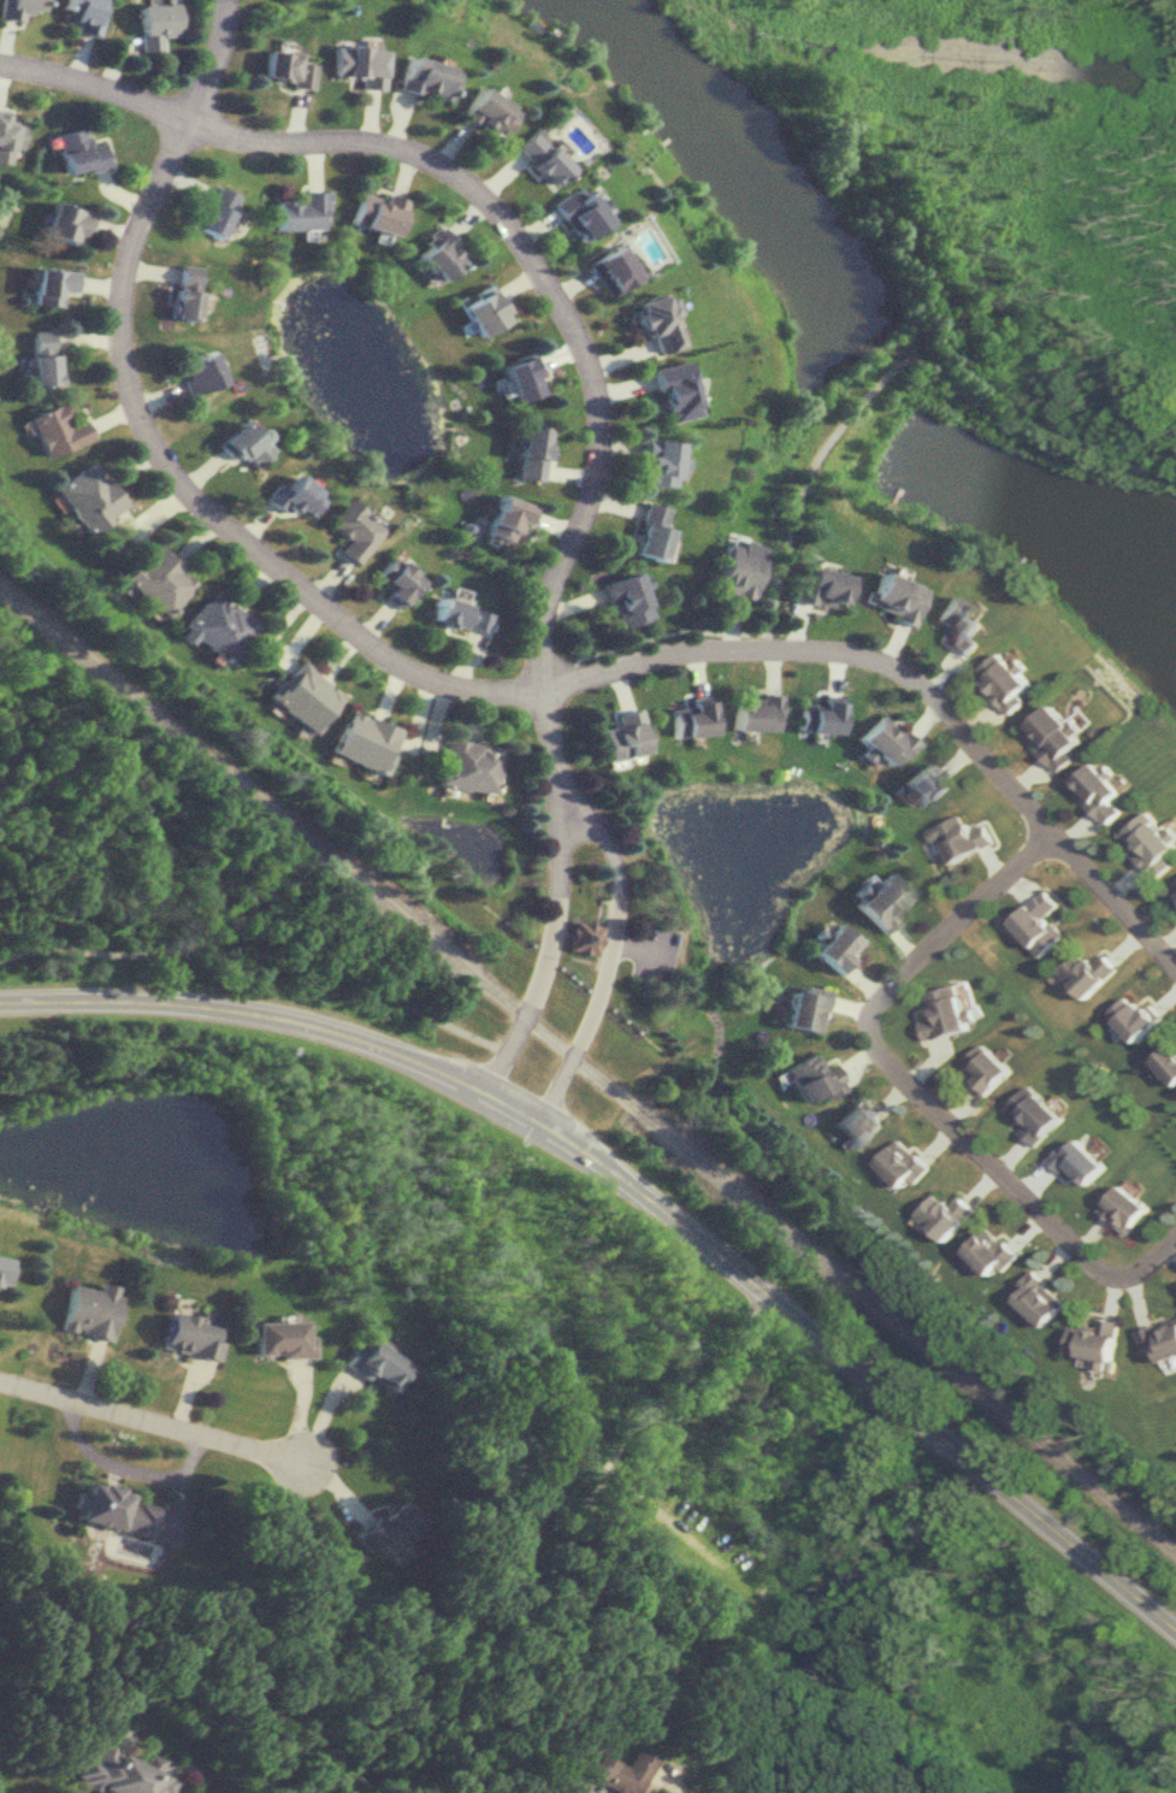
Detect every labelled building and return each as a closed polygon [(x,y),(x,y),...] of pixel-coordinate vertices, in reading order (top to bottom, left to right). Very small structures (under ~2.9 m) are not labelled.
[(20,11),(40,13),(42,0),(2,0),(0,18),(0,19),(19,21),(20,11)] [(102,0),(64,0),(61,20),(75,23),(74,33),(96,36),(102,0)] [(175,35),(175,4),(136,4),(137,52),(161,51),(160,35),(175,35)] [(380,87),(382,50),(333,46),(330,83),(380,87)] [(295,55),(263,51),(260,83),(308,88),(311,64),(294,62),(295,55)] [(443,105),(455,73),(406,55),(395,88),(443,105)] [(477,85),(458,114),(494,139),(514,110),(477,85)] [(21,124),(3,122),(4,113),(0,112),(0,163),(7,164),(9,148),(18,149),(21,124)] [(101,141),(85,145),(80,127),(52,134),(63,176),(107,164),(101,141)] [(568,167),(533,128),(512,147),(547,186),(568,167)] [(217,237),(235,194),(213,185),(195,227),(217,237)] [(348,223),(394,234),(402,199),(357,188),(348,223)] [(276,229),(324,228),(324,190),(300,191),(300,202),(276,202),(276,229)] [(563,192),(549,203),(577,242),(606,221),(583,190),(569,201),(563,192)] [(89,212),(52,200),(42,234),(78,245),(89,212)] [(465,258),(440,226),(412,249),(438,280),(465,258)] [(617,242),(583,263),(602,295),(637,275),(617,242)] [(197,266),(174,265),(172,318),(195,319),(197,266)] [(59,305),(59,291),(75,291),(75,268),(32,268),(32,305),(59,305)] [(506,317),(488,287),(459,305),(477,335),(506,317)] [(682,342),(663,290),(631,301),(650,354),(682,342)] [(29,330),(30,385),(54,385),(53,329),(29,330)] [(176,362),(185,394),(221,383),(213,352),(176,362)] [(512,402),(541,393),(529,354),(500,363),(512,402)] [(662,422),(697,414),(684,360),(649,368),(662,422)] [(28,415),(45,456),(90,438),(82,418),(68,423),(60,402),(28,415)] [(216,444),(233,463),(242,455),(253,468),(271,451),(262,441),(265,438),(245,416),(216,444)] [(543,426),(519,425),(516,478),(540,479),(543,426)] [(641,439),(641,483),(675,483),(675,439),(641,439)] [(124,506),(93,460),(55,487),(87,532),(124,506)] [(273,495),(304,521),(325,495),(293,470),(273,495)] [(482,539),(495,544),(497,537),(508,541),(515,521),(524,524),(531,505),(499,493),(482,539)] [(383,528),(348,496),(326,521),(346,539),(337,549),(353,563),(383,528)] [(658,558),(670,507),(641,500),(630,552),(658,558)] [(763,545),(725,537),(714,590),(751,598),(763,545)] [(164,615),(195,581),(154,543),(123,578),(164,615)] [(422,579),(394,553),(374,575),(388,588),(381,596),(395,609),(422,579)] [(839,609),(848,575),(802,563),(793,597),(839,609)] [(615,627),(649,616),(635,570),(600,581),(615,627)] [(909,623),(922,587),(875,570),(862,606),(909,623)] [(257,623),(210,588),(177,634),(190,644),(195,637),(229,661),(257,623)] [(969,660),(984,643),(977,637),(987,625),(951,594),(929,620),(951,638),(947,642),(969,660)] [(432,619),(484,632),(489,610),(437,597),(432,619)] [(1031,701),(1027,695),(1037,687),(1007,651),(981,674),(1015,714),(1031,701)] [(342,699),(301,658),(268,692),(309,732),(342,699)] [(731,729),(776,729),(776,693),(758,693),(758,703),(731,703),(731,729)] [(796,729),(836,733),(839,699),(821,697),(819,708),(798,706),(796,729)] [(688,700),(689,706),(669,708),(671,736),(712,732),(709,698),(688,700)] [(1029,729),(1063,773),(1080,759),(1076,754),(1089,744),(1058,705),(1029,729)] [(612,713),(614,725),(599,728),(605,760),(645,752),(637,709),(612,713)] [(385,773),(400,728),(347,710),(332,755),(385,773)] [(889,768),(910,742),(876,714),(855,740),(889,768)] [(499,746),(444,740),(439,787),(494,793),(499,746)] [(928,809),(951,787),(925,761),(902,783),(928,809)] [(1118,801),(1128,792),(1101,763),(1076,785),(1112,825),(1127,812),(1118,801)] [(1171,857),(1175,854),(1175,842),(1155,812),(1126,834),(1159,880),(1175,867),(1175,864),(1171,857)] [(932,831),(940,851),(950,847),(957,863),(998,845),(989,823),(974,830),(968,815),(932,831)] [(878,931),(913,901),(889,873),(854,903),(878,931)] [(1043,958),(1068,937),(1050,916),(1062,906),(1051,892),(1014,923),(1043,958)] [(597,957),(602,926),(571,920),(566,952),(597,957)] [(812,951),(835,971),(860,942),(837,922),(812,951)] [(1107,954),(1097,964),(1083,951),(1062,972),(1090,1000),(1122,969),(1107,954)] [(818,1034),(825,990),(790,985),(784,1028),(818,1034)] [(928,992),(934,1019),(923,1021),(927,1040),(973,1030),(963,985),(928,992)] [(1153,1004),(1147,1010),(1132,994),(1113,1014),(1141,1043),(1166,1018),(1153,1004)] [(1014,1071),(986,1043),(967,1062),(981,1077),(974,1083),(989,1097),(1014,1071)] [(1157,1061),(1175,1082),(1175,1043),(1157,1061)] [(835,1071),(826,1076),(813,1052),(783,1068),(805,1107),(843,1086),(835,1071)] [(1039,1144),(1066,1118),(1033,1085),(1006,1111),(1039,1144)] [(834,1123),(859,1149),(885,1123),(859,1098),(834,1123)] [(1054,1157),(1087,1190),(1110,1167),(1078,1134),(1054,1157)] [(880,1162),(906,1189),(929,1166),(903,1139),(880,1162)] [(1103,1211),(1132,1234),(1153,1207),(1124,1184),(1103,1211)] [(950,1205),(938,1193),(917,1214),(946,1241),(976,1211),(961,1195),(950,1205)] [(1020,1255),(992,1226),(967,1251),(996,1280),(1020,1255)] [(5,1288),(9,1257),(0,1256),(0,1288),(5,1288)] [(1048,1328),(1071,1303),(1037,1272),(1014,1296),(1048,1328)] [(70,1285),(60,1331),(107,1341),(119,1287),(99,1283),(97,1291),(70,1285)] [(217,1360),(221,1342),(211,1341),(214,1323),(167,1315),(160,1350),(217,1360)] [(1072,1328),(1069,1357),(1118,1362),(1122,1321),(1101,1319),(1100,1330),(1072,1328)] [(1159,1350),(1162,1363),(1175,1359),(1175,1321),(1140,1331),(1147,1353),(1159,1350)] [(310,1357),(310,1322),(253,1322),(253,1357),(310,1357)] [(407,1368),(368,1339),(359,1351),(352,1346),(341,1362),(387,1395),(407,1368)] [(153,1539),(160,1508),(130,1501),(132,1492),(84,1481),(75,1520),(153,1539)] [(420,1522),(398,1498),(354,1538),(366,1551),(375,1544),(384,1554),(420,1522)] [(166,1778),(152,1773),(157,1760),(140,1753),(136,1762),(87,1743),(72,1781),(101,1792),(160,1792),(166,1778)] [(593,1754),(583,1777),(621,1792),(634,1792),(649,1758),(630,1750),(623,1766),(593,1754)]
